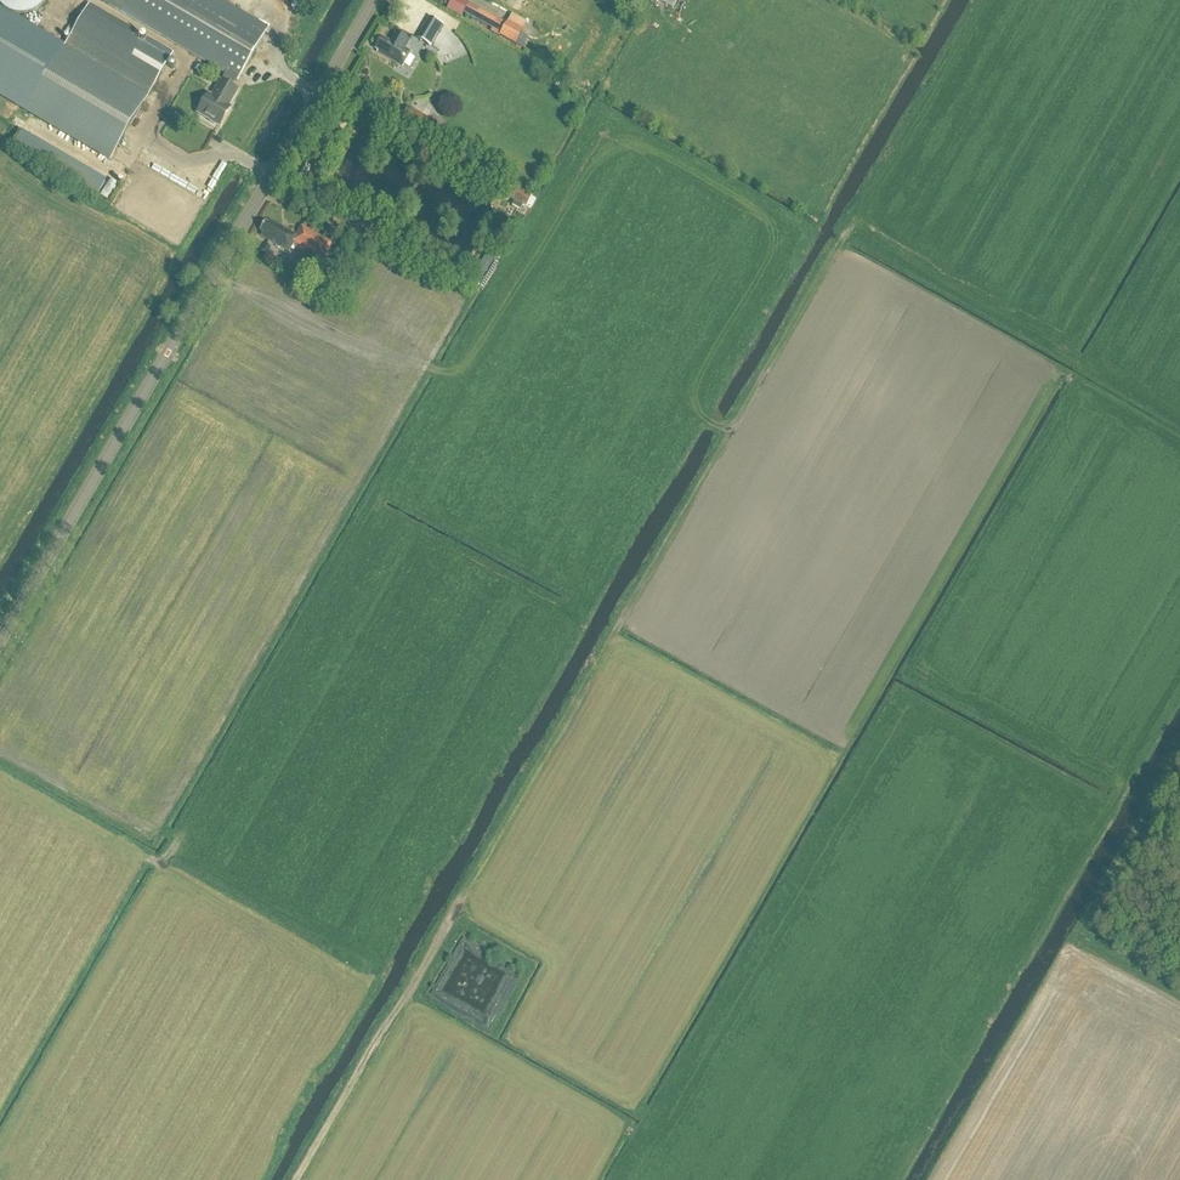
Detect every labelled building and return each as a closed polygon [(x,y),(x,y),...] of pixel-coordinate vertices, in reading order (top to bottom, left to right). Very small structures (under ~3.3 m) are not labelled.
[(219,0),(99,0),(227,75),(223,82),(221,81),(206,106),(203,104),(197,114),(210,122),(210,123),(216,127),(216,126),(219,128),(231,109),(228,108),(238,92),(233,88),(237,81),(238,81),(268,29),(219,0)] [(470,3),(464,14),(483,24),(492,29),(490,32),(499,37),(499,36),(516,46),(516,45),(522,48),(528,38),(522,34),(528,23),(512,14),(506,24),(470,3)] [(16,113),(108,166),(170,60),(174,54),(147,38),(143,45),(133,39),(137,32),(89,4),(85,11),(63,49),(0,13),(0,103),(16,113)] [(431,48),(443,27),(431,19),(418,40),(431,48)] [(479,26),(477,33),(486,35),(488,28),(479,26)] [(382,37),(374,50),(378,52),(377,53),(403,69),(412,53),(407,50),(411,42),(396,33),(390,42),(382,37)] [(485,37),(482,43),(498,52),(501,46),(485,37)] [(523,206),(527,208),(533,198),(512,187),(507,197),(515,202),(512,206),(521,210),(523,206)] [(297,237),(270,222),(268,225),(266,223),(261,232),(263,233),(262,236),(288,252),(293,243),(322,260),(331,244),(302,227),(297,237)] [(510,238),(517,226),(511,222),(503,235),(510,238)] [(265,244),(261,251),(267,255),(272,248),(265,244)]
